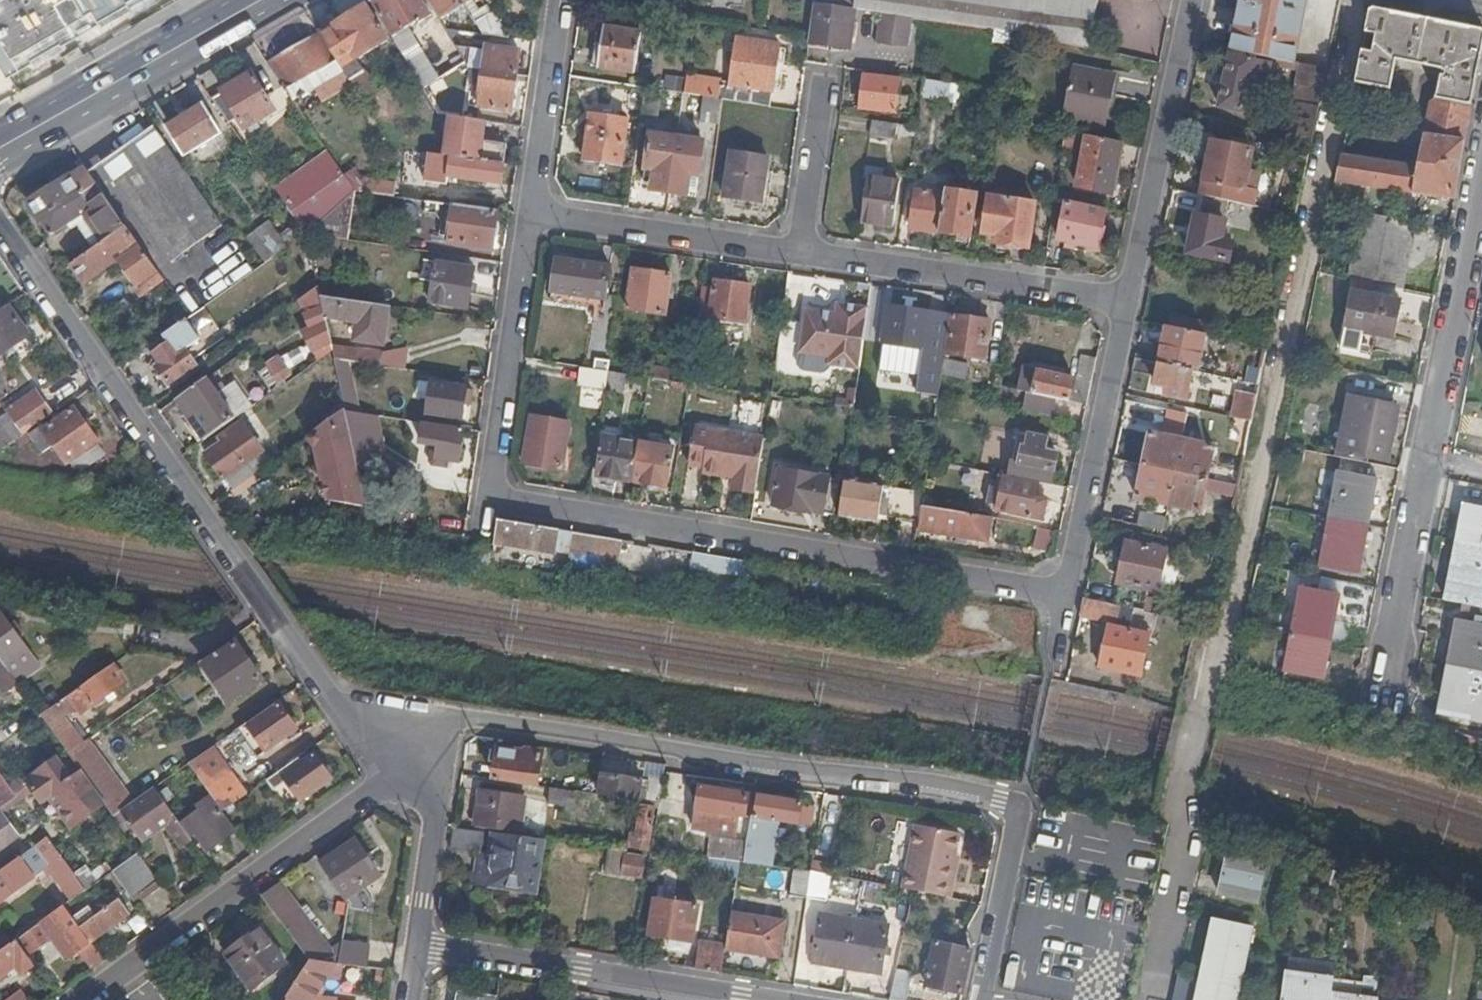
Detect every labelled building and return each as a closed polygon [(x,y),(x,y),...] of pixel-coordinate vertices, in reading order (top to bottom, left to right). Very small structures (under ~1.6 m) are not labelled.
[(63,26),(122,0),(51,0),(63,26)] [(423,0),(377,0),(370,4),(412,72),(422,89),(441,77),(410,27),(431,15),(423,0)] [(471,0),(428,0),(439,19),(471,0)] [(820,5),(853,10),(854,0),(821,0),(820,5)] [(948,0),(854,0),(853,10),(881,14),(910,18),(945,23),(948,0)] [(945,23),(992,30),(1009,32),(1010,33),(1015,0),(948,0),(945,23)] [(1010,33),(1087,49),(1098,0),(1015,0),(1010,33)] [(1305,0),(1240,0),(1230,50),(1230,51),(1292,64),(1305,0)] [(853,10),(820,5),(813,4),(809,38),(808,43),(848,49),(853,10)] [(364,103),(378,94),(356,62),(386,42),(365,8),(320,36),(343,71),(352,86),(364,103)] [(1335,181),(1453,199),(1469,106),(1471,106),(1481,49),(1481,33),(1434,23),(1435,21),(1419,17),(1419,20),(1369,9),(1364,33),(1375,34),(1372,53),(1361,51),(1355,82),(1390,89),(1396,60),(1442,69),(1445,73),(1445,77),(1441,77),(1437,99),(1429,103),(1417,168),(1341,155),(1335,181)] [(510,39),(493,12),(488,15),(493,21),(481,27),(485,35),(510,39)] [(910,18),(881,14),(876,44),(905,48),(910,18)] [(485,35),(481,27),(479,23),(471,33),(485,35)] [(601,28),(596,69),(633,74),(639,34),(601,28)] [(1009,32),(992,30),(990,42),(1007,44),(1009,32)] [(320,36),(319,34),(267,64),(292,100),(343,71),(320,36)] [(721,83),(719,100),(721,101),(769,107),(771,92),(773,80),(778,46),(737,41),(730,84),(721,83)] [(483,70),(516,74),(519,52),(486,48),(483,70)] [(81,51),(67,59),(70,63),(72,66),(85,58),(81,51)] [(1270,63),(1230,55),(1219,108),(1243,113),(1250,80),(1266,83),(1270,63)] [(470,69),(466,63),(441,77),(422,89),(432,105),(483,74),(478,107),(511,112),(516,74),(483,70),(470,69)] [(1285,137),(1310,143),(1326,70),(1299,65),(1285,137)] [(1073,66),(1063,117),(1102,125),(1113,75),(1073,66)] [(212,100),(229,125),(238,119),(244,130),(275,112),(251,74),(221,92),(223,94),(212,100)] [(899,81),(863,76),(861,89),(859,108),(895,113),(899,81)] [(771,92),(779,93),(781,81),(773,80),(771,92)] [(959,102),(961,86),(921,80),(918,95),(959,102)] [(658,121),(662,92),(644,89),(639,119),(658,121)] [(719,100),(701,97),(697,121),(718,124),(721,101),(719,100)] [(185,157),(221,133),(203,104),(165,127),(185,157)] [(482,142),(485,121),(450,116),(444,156),(503,164),(506,145),(482,142)] [(589,117),(583,160),(620,166),(626,121),(589,117)] [(892,139),(894,124),(869,120),(868,136),(892,139)] [(154,127),(121,150),(132,167),(165,143),(154,127)] [(1060,155),(1078,158),(1083,135),(1064,131),(1060,155)] [(642,184),(668,188),(675,140),(650,136),(642,184)] [(1120,145),(1120,143),(1087,136),(1077,186),(1110,193),(1110,191),(1116,162),(1117,160),(1120,145)] [(675,140),(668,188),(695,191),(702,144),(675,140)] [(165,143),(132,167),(190,249),(223,225),(204,198),(165,143)] [(1295,216),(1305,167),(1295,165),(1294,171),(1272,166),(1266,195),(1244,190),(1251,152),(1211,143),(1203,182),(1205,182),(1202,197),(1227,202),(1295,216)] [(132,167),(121,150),(101,165),(113,181),(132,167)] [(275,190),(306,235),(354,191),(329,153),(275,190)] [(729,154),(723,197),(761,203),(767,160),(729,154)] [(501,184),(503,164),(444,156),(437,155),(434,174),(447,176),(447,177),(501,184)] [(1115,192),(1121,163),(1116,162),(1110,191),(1115,192)] [(132,167),(113,181),(170,263),(190,249),(132,167)] [(126,227),(85,168),(28,204),(50,238),(75,222),(93,211),(96,215),(78,226),(93,248),(126,227)] [(867,178),(859,222),(892,226),(898,183),(867,178)] [(354,191),(355,191),(397,197),(398,185),(367,180),(354,191)] [(306,235),(347,241),(355,191),(354,191),(306,235)] [(1175,191),(1174,206),(1197,209),(1198,194),(1175,191)] [(909,229),(939,233),(945,196),(914,192),(913,204),(911,212),(911,216),(909,229)] [(945,196),(939,233),(957,236),(969,238),(976,196),(945,192),(945,196)] [(1227,202),(1202,197),(1198,216),(1196,216),(1188,255),(1228,263),(1233,243),(1220,241),(1224,222),(1223,222),(1227,202)] [(985,198),(980,232),(996,234),(995,242),(1008,243),(1010,244),(1028,246),(1034,204),(985,198)] [(491,248),(497,211),(446,204),(417,200),(415,218),(451,223),(448,243),(491,248)] [(1096,248),(1104,211),(1065,203),(1058,239),(1066,241),(1075,243),(1096,248)] [(93,211),(75,222),(78,226),(96,215),(93,211)] [(1362,213),(1349,279),(1403,289),(1417,223),(1362,213)] [(266,264),(287,249),(270,224),(248,238),(266,264)] [(126,228),(71,267),(84,285),(118,261),(137,287),(132,290),(139,299),(163,281),(126,228)] [(1066,241),(1065,248),(1074,250),(1075,243),(1066,241)] [(607,267),(556,259),(551,291),(602,299),(607,267)] [(320,298),(335,300),(331,280),(329,260),(318,260),(319,281),(316,282),(318,288),(320,298)] [(435,262),(429,304),(468,309),(474,268),(435,262)] [(670,276),(632,271),(626,310),(664,315),(670,276)] [(318,288),(316,282),(315,276),(305,279),(297,282),(302,299),(318,288)] [(726,284),(715,282),(709,320),(744,325),(749,287),(733,285),(726,284)] [(330,343),(324,318),(320,298),(318,288),(302,299),(298,302),(305,323),(308,329),(301,333),(311,352),(330,343)] [(551,291),(550,301),(601,309),(602,299),(551,291)] [(1354,291),(1342,347),(1372,354),(1376,334),(1393,337),(1401,301),(1354,291)] [(383,345),(388,307),(335,300),(320,298),(324,318),(357,323),(355,341),(383,345)] [(842,314),(843,305),(837,304),(835,314),(842,314)] [(858,370),(866,308),(843,305),(842,314),(835,314),(805,310),(798,353),(828,358),(827,365),(858,370)] [(9,307),(0,313),(0,357),(29,337),(9,307)] [(942,351),(947,316),(886,307),(881,342),(942,351)] [(1205,335),(1209,336),(1211,324),(1170,315),(1168,327),(1205,335)] [(951,316),(946,354),(984,359),(989,321),(951,316)] [(185,321),(164,336),(169,344),(154,354),(162,366),(157,369),(168,385),(196,365),(185,350),(198,340),(185,321)] [(298,326),(301,333),(308,329),(305,323),(298,326)] [(1205,335),(1168,327),(1167,327),(1159,364),(1192,371),(1197,372),(1205,335)] [(344,360),(378,365),(379,352),(330,346),(332,351),(333,358),(344,360)] [(355,413),(344,360),(333,358),(345,412),(355,413)] [(285,368),(278,359),(265,368),(274,381),(287,373),(284,369),(285,368)] [(968,365),(943,359),(940,373),(965,379),(968,365)] [(1159,364),(1134,359),(1132,372),(1157,377),(1155,386),(1167,388),(1165,396),(1186,400),(1192,371),(1159,364)] [(607,372),(582,367),(579,387),(604,391),(607,372)] [(1262,370),(1249,367),(1245,382),(1259,386),(1262,370)] [(653,379),(667,382),(669,370),(654,368),(653,379)] [(1021,368),(1016,390),(1025,392),(1056,399),(1068,402),(1072,380),(1021,368)] [(607,372),(604,391),(623,394),(625,375),(607,372)] [(175,401),(203,443),(235,420),(206,379),(175,401)] [(688,392),(689,385),(667,382),(653,379),(648,379),(646,386),(688,392)] [(1086,405),(1090,387),(1077,384),(1078,381),(1072,380),(1068,402),(1086,405)] [(1251,422),(1259,386),(1245,382),(1238,381),(1230,418),(1251,422)] [(461,419),(465,387),(431,383),(426,414),(461,419)] [(1167,388),(1155,386),(1153,393),(1165,396),(1167,388)] [(1056,399),(1025,392),(1021,408),(1052,415),(1056,399)] [(23,438),(53,416),(36,393),(7,414),(8,415),(23,438)] [(1350,398),(1338,457),(1365,463),(1366,457),(1386,460),(1397,407),(1350,398)] [(67,465),(98,443),(74,409),(44,431),(42,428),(30,437),(43,455),(54,447),(67,465)] [(337,476),(357,471),(352,446),(345,412),(325,425),(337,476)] [(363,414),(355,413),(345,412),(352,446),(369,443),(363,414)] [(2,452),(23,438),(8,415),(0,420),(0,452),(2,452)] [(531,417),(524,464),(561,470),(568,424),(531,417)] [(459,461),(463,429),(423,423),(420,443),(432,444),(430,461),(432,465),(446,466),(448,460),(459,461)] [(225,478),(232,489),(253,474),(245,464),(261,452),(242,424),(222,438),(225,442),(206,456),(222,480),(225,478)] [(314,448),(318,448),(323,481),(337,478),(337,476),(325,425),(309,436),(309,439),(314,448)] [(732,489),(755,494),(764,438),(695,427),(689,465),(703,468),(703,473),(734,478),(732,489)] [(938,445),(940,430),(932,429),(930,444),(938,445)] [(1174,472),(1181,440),(1149,433),(1142,465),(1174,472)] [(1038,483),(1049,485),(1056,454),(1042,451),(1045,439),(1029,435),(1026,447),(1023,447),(1019,462),(1012,461),(1008,476),(1038,483)] [(597,476),(631,482),(637,442),(602,436),(597,476)] [(1213,447),(1181,440),(1174,472),(1207,480),(1213,447)] [(637,442),(631,482),(666,487),(671,448),(637,442)] [(1290,464),(1293,448),(1283,446),(1279,462),(1290,464)] [(920,503),(922,492),(851,481),(855,461),(848,460),(838,516),(877,522),(880,507),(886,508),(885,516),(917,522),(920,503)] [(1130,463),(1118,461),(1116,469),(1128,472),(1130,463)] [(1168,506),(1174,472),(1142,465),(1135,499),(1168,506)] [(834,515),(840,480),(778,468),(771,505),(834,515)] [(1207,480),(1174,472),(1168,506),(1200,512),(1204,493),(1207,480)] [(1338,473),(1329,519),(1368,526),(1374,495),(1376,485),(1377,480),(1338,473)] [(253,474),(232,489),(232,490),(254,476),(253,474)] [(1008,476),(997,474),(993,493),(999,494),(997,507),(996,512),(1042,522),(1046,501),(1035,499),(1038,483),(1008,476)] [(1235,499),(1238,486),(1207,480),(1204,493),(1235,499)] [(991,505),(997,507),(999,494),(993,493),(991,505)] [(986,540),(990,518),(922,506),(918,528),(986,540)] [(1457,541),(1481,546),(1481,509),(1464,506),(1463,510),(1461,519),(1457,541)] [(1329,519),(1318,576),(1337,580),(1339,569),(1359,573),(1368,526),(1329,519)] [(498,520),(495,543),(530,549),(541,550),(555,553),(558,530),(498,520)] [(1048,558),(1054,530),(1037,527),(1032,555),(1048,558)] [(569,551),(594,555),(596,536),(565,531),(564,539),(571,540),(569,551)] [(596,536),(594,555),(618,558),(621,540),(596,536)] [(1445,600),(1462,604),(1481,608),(1481,546),(1457,541),(1445,600)] [(1113,605),(1135,610),(1143,612),(1147,590),(1158,592),(1159,587),(1166,554),(1167,551),(1127,543),(1123,559),(1122,567),(1113,605)] [(668,548),(665,563),(691,567),(691,568),(748,578),(751,562),(668,548)] [(541,550),(530,549),(529,555),(540,557),(541,550)] [(1174,591),(1181,557),(1166,554),(1159,587),(1174,591)] [(1300,588),(1291,635),(1329,642),(1339,596),(1300,588)] [(1083,598),(1080,616),(1127,626),(1133,619),(1135,610),(1113,605),(1083,598)] [(1462,604),(1459,621),(1481,625),(1481,619),(1481,608),(1462,604)] [(5,667),(27,651),(0,613),(0,659),(5,667)] [(1447,667),(1481,674),(1481,625),(1459,621),(1457,620),(1447,667)] [(1102,654),(1100,667),(1141,675),(1144,657),(1150,659),(1152,646),(1147,645),(1150,635),(1109,626),(1104,647),(1102,654)] [(1329,642),(1291,635),(1284,670),(1322,678),(1326,661),(1329,642)] [(262,680),(236,644),(204,666),(229,703),(262,680)] [(127,663),(124,658),(119,661),(122,666),(127,663)] [(4,692),(17,683),(5,667),(0,659),(0,686),(4,692)] [(1325,678),(1331,662),(1326,661),(1322,678),(1325,678)] [(55,706),(65,719),(77,710),(81,715),(125,684),(113,665),(55,706)] [(1447,667),(1438,714),(1477,721),(1481,696),(1481,674),(1447,667)] [(69,754),(84,744),(65,719),(55,706),(47,711),(41,716),(69,754)] [(266,751),(296,730),(279,706),(249,727),(266,751)] [(96,748),(90,740),(84,744),(69,754),(74,761),(78,767),(93,756),(97,753),(94,750),(96,748)] [(187,764),(222,812),(247,795),(212,746),(187,764)] [(499,749),(494,780),(536,786),(541,753),(524,751),(523,753),(499,749)] [(302,763),(298,759),(267,781),(288,811),(332,779),(314,755),(302,763)] [(112,782),(93,756),(78,767),(87,778),(97,793),(112,782)] [(73,828),(105,804),(97,793),(87,778),(78,767),(74,761),(64,768),(58,760),(27,782),(35,793),(54,818),(62,813),(73,828)] [(0,773),(0,811),(18,797),(11,788),(0,773)] [(659,803),(663,777),(648,775),(647,781),(602,775),(599,795),(639,800),(659,803)] [(18,797),(22,802),(35,793),(27,782),(24,778),(11,788),(18,797)] [(105,804),(114,816),(129,806),(112,782),(97,793),(105,804)] [(701,787),(694,829),(735,835),(738,816),(745,817),(748,795),(730,792),(724,791),(701,787)] [(572,806),(574,791),(562,789),(549,788),(547,803),(572,806)] [(181,848),(192,840),(191,839),(181,825),(156,791),(123,814),(143,842),(165,826),(181,848)] [(479,793),(474,828),(518,834),(524,799),(479,793)] [(759,797),(754,796),(751,816),(755,817),(759,797)] [(22,802),(18,797),(0,811),(0,812),(1,813),(3,816),(22,802)] [(743,863),(764,865),(771,820),(798,824),(799,820),(809,821),(812,805),(786,801),(775,799),(759,797),(755,817),(751,816),(746,844),(743,863)] [(181,825),(191,839),(196,835),(209,852),(235,833),(209,798),(196,808),(198,812),(181,825)] [(658,809),(659,803),(639,800),(632,850),(648,852),(655,809),(658,809)] [(1,813),(0,814),(0,853),(20,837),(3,816),(1,813)] [(1114,826),(1088,820),(1086,829),(1113,834),(1114,826)] [(912,824),(899,888),(943,898),(952,856),(957,834),(912,824)] [(482,834),(453,830),(451,850),(479,853),(480,853),(482,834)] [(493,835),(489,855),(489,856),(493,857),(491,867),(494,867),(492,878),(516,882),(514,890),(534,893),(541,843),(493,835)] [(78,897),(87,890),(65,860),(47,836),(0,872),(0,903),(43,870),(48,876),(53,872),(74,899),(78,897)] [(746,844),(710,838),(707,859),(709,859),(739,862),(743,863),(746,844)] [(356,841),(322,865),(330,879),(349,905),(348,906),(370,909),(373,888),(370,883),(380,876),(356,841)] [(1228,847),(1218,895),(1257,903),(1266,856),(1228,847)] [(100,880),(77,851),(65,860),(87,890),(100,880)] [(489,855),(480,853),(479,853),(474,884),(514,890),(516,882),(492,878),(494,867),(491,867),(493,857),(489,856),(489,855)] [(126,892),(132,901),(157,882),(137,854),(111,872),(126,892)] [(605,872),(622,874),(624,858),(607,855),(605,872)] [(624,858),(622,874),(622,875),(641,878),(644,858),(625,855),(624,858)] [(943,898),(948,899),(957,857),(952,856),(943,898)] [(737,878),(739,862),(709,859),(707,874),(737,878)] [(807,899),(811,871),(793,868),(789,896),(807,899)] [(829,874),(811,871),(807,899),(825,901),(829,874)] [(114,900),(126,892),(111,872),(100,880),(114,900)] [(338,964),(342,945),(319,943),(277,886),(263,896),(309,960),(338,964)] [(81,928),(93,919),(78,897),(74,899),(65,906),(81,928)] [(81,928),(92,943),(130,915),(120,899),(93,919),(81,928)] [(656,900),(650,938),(691,943),(697,907),(656,900)] [(106,963),(92,943),(81,928),(65,906),(12,944),(0,953),(0,979),(17,967),(23,975),(35,967),(29,958),(57,937),(72,958),(80,952),(95,972),(106,963)] [(732,914),(726,950),(779,959),(785,923),(732,914)] [(889,927),(820,915),(812,965),(881,976),(889,927)] [(1213,920),(1203,965),(1242,974),(1251,929),(1213,920)] [(286,964),(260,928),(225,954),(251,990),(286,964)] [(12,944),(2,929),(0,931),(0,953),(12,944)] [(962,994),(971,949),(936,942),(926,986),(948,991),(955,992),(962,994)] [(365,968),(368,949),(342,945),(338,964),(365,968)] [(696,971),(722,975),(724,958),(699,954),(696,971)] [(334,980),(338,964),(309,960),(285,999),(311,999),(312,999),(324,979),(334,980)] [(1203,965),(1195,999),(1236,999),(1242,974),(1203,965)] [(377,970),(376,980),(387,982),(388,971),(377,970)] [(1282,999),(1331,999),(1332,993),(1334,978),(1286,972),(1282,999)] [(890,999),(906,999),(911,977),(896,973),(890,999)] [(1193,976),(1177,976),(1177,999),(1192,999),(1193,976)] [(19,991),(7,999),(25,999),(19,991)]
